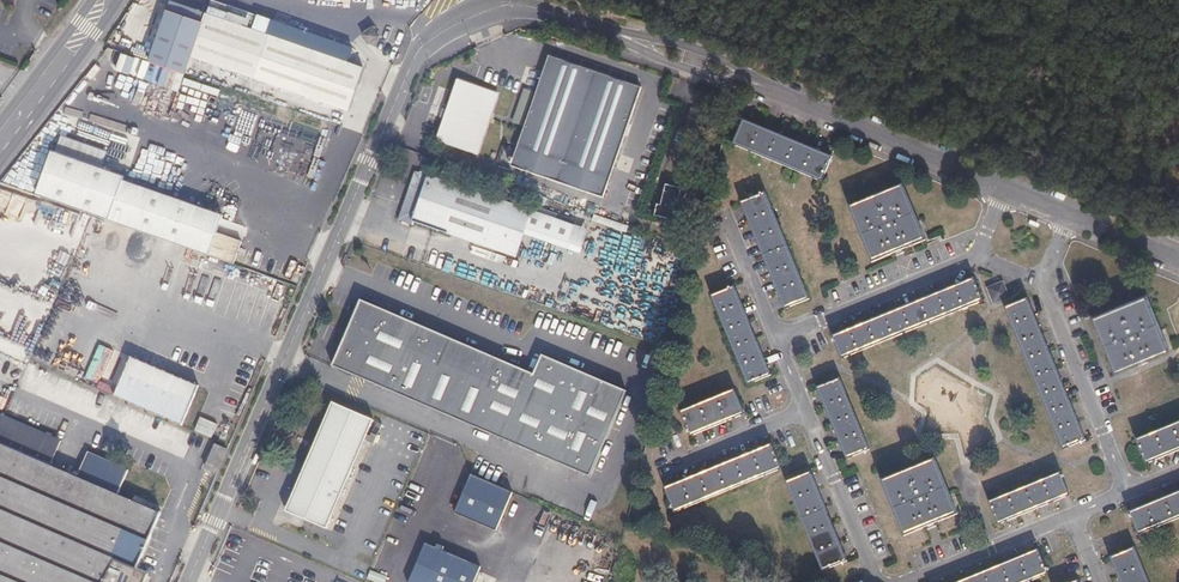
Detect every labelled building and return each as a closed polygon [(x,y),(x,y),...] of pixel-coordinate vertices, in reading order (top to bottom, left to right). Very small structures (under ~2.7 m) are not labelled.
[(348,62),(353,49),(348,47),(318,36),(283,24),(275,21),(273,26),(269,35),(261,32),(222,18),(209,14),(206,23),(178,14),(168,10),(156,42),(149,62),(171,69),(187,75),(194,57),(216,65),(247,75),(288,90),(323,102),(348,111),(355,92),(364,69),(348,62)] [(384,42),(380,34),(379,35),(374,28),(363,35),(369,43),(368,44),(373,50),(384,42)] [(623,145),(635,113),(643,90),(638,88),(607,77),(552,57),(546,72),(534,106),(521,142),(517,152),(504,147),(498,163),(518,170),(559,184),(594,196),(604,200),(612,179),(623,145)] [(488,127),(499,96),(460,82),(454,99),(443,129),(438,143),(449,146),(478,156),(488,127)] [(529,109),(534,91),(524,88),(519,106),(529,109)] [(815,149),(774,132),(746,120),(735,145),(753,153),(776,163),(803,174),(824,183),(835,158),(815,149)] [(190,202),(134,183),(125,180),(123,179),(125,176),(73,157),(53,150),(49,160),(37,195),(51,200),(77,209),(113,221),(180,244),(235,264),(243,242),(226,236),(218,233),(225,214),(190,202)] [(582,231),(517,209),(469,192),(430,177),(413,172),(408,183),(394,220),(407,225),(409,220),(422,224),(464,238),(503,252),(511,255),(520,229),(523,229),(549,239),(561,243),(576,248),(582,231)] [(666,182),(658,213),(676,218),(684,187),(666,182)] [(928,243),(919,221),(910,196),(905,186),(884,194),(863,203),(857,205),(852,207),(860,229),(870,255),(874,264),(885,259),(912,249),(928,243)] [(797,265),(785,236),(776,214),(767,192),(741,202),(753,231),(762,255),(771,276),(778,294),(785,310),(811,300),(797,265)] [(916,328),(938,319),(956,311),(973,304),(984,299),(983,296),(977,284),(974,276),(967,279),(954,284),(932,293),(913,301),(893,309),(878,316),(859,324),(840,332),(832,335),(836,346),(839,354),(841,359),(864,349),(892,338),(916,328)] [(771,376),(756,339),(742,305),(735,287),(731,288),(725,291),(710,297),(716,310),(727,338),(741,373),(746,386),(755,382),(771,376)] [(1164,338),(1157,318),(1148,294),(1142,296),(1115,307),(1095,315),(1096,318),(1103,335),(1111,357),(1117,370),(1143,360),(1169,349),(1167,344),(1164,338)] [(1069,396),(1059,370),(1052,353),(1047,341),(1036,313),(1029,296),(1018,301),(1005,306),(1022,349),(1034,379),(1048,413),(1062,448),(1087,439),(1079,420),(1069,396)] [(533,378),(506,367),(452,344),(392,319),(361,305),(346,343),(333,371),(453,422),(458,424),(472,430),(543,460),(590,480),(600,456),(614,422),(626,395),(600,384),(560,367),(542,359),(533,378)] [(95,389),(181,426),(198,385),(131,356),(117,388),(99,380),(95,389)] [(857,420),(850,400),(844,385),(841,379),(833,382),(817,389),(822,402),(836,437),(845,460),(869,450),(862,432),(857,420)] [(744,416),(734,391),(712,400),(680,413),(685,426),(690,438),(710,430),(744,416)] [(353,476),(362,456),(371,435),(375,425),(350,414),(334,408),(326,426),(309,467),(292,506),(295,514),(297,520),(319,530),(328,534),(335,519),(345,495),(353,476)] [(151,574),(140,569),(144,559),(150,544),(164,512),(148,505),(119,492),(129,468),(89,450),(78,476),(72,474),(54,466),(52,465),(62,440),(49,434),(0,414),(0,581),(147,581),(151,574)] [(1175,424),(1152,434),(1137,440),(1147,465),(1178,452),(1178,423),(1175,424)] [(220,473),(227,458),(230,451),(217,445),(207,467),(220,473)] [(736,489),(769,476),(781,471),(773,453),(771,446),(745,456),(720,466),(700,475),(675,485),(664,490),(671,506),(674,514),(681,512),(706,501),(736,489)] [(953,506),(946,488),(939,470),(935,459),(920,465),(902,472),(888,478),(880,481),(884,491),(891,507),(899,527),(903,536),(913,532),(939,522),(957,515),(953,506)] [(847,563),(831,526),(820,498),(810,474),(785,483),(796,511),(807,539),(817,565),(820,573),(831,569),(847,563)] [(1048,506),(1070,497),(1066,487),(1060,474),(1030,486),(1007,495),(989,502),(995,517),(998,526),(1021,517),(1048,506)] [(502,516),(510,498),(468,481),(452,519),(466,525),(494,536),(502,516)] [(1169,496),(1154,502),(1138,509),(1130,512),(1131,518),(1138,535),(1161,526),(1178,519),(1178,492),(1169,496)] [(297,520),(295,514),(292,506),(287,516),(297,520)] [(480,566),(443,549),(444,546),(438,543),(436,547),(426,542),(417,564),(409,581),(474,581),(480,566)] [(1141,561),(1138,554),(1135,547),(1128,550),(1112,556),(1110,557),(1114,568),(1120,581),(1149,581),(1141,561)] [(1049,576),(1038,551),(999,567),(964,581),(962,581),(1034,581),(1049,576)] [(289,574),(286,581),(307,581),(289,574)]
